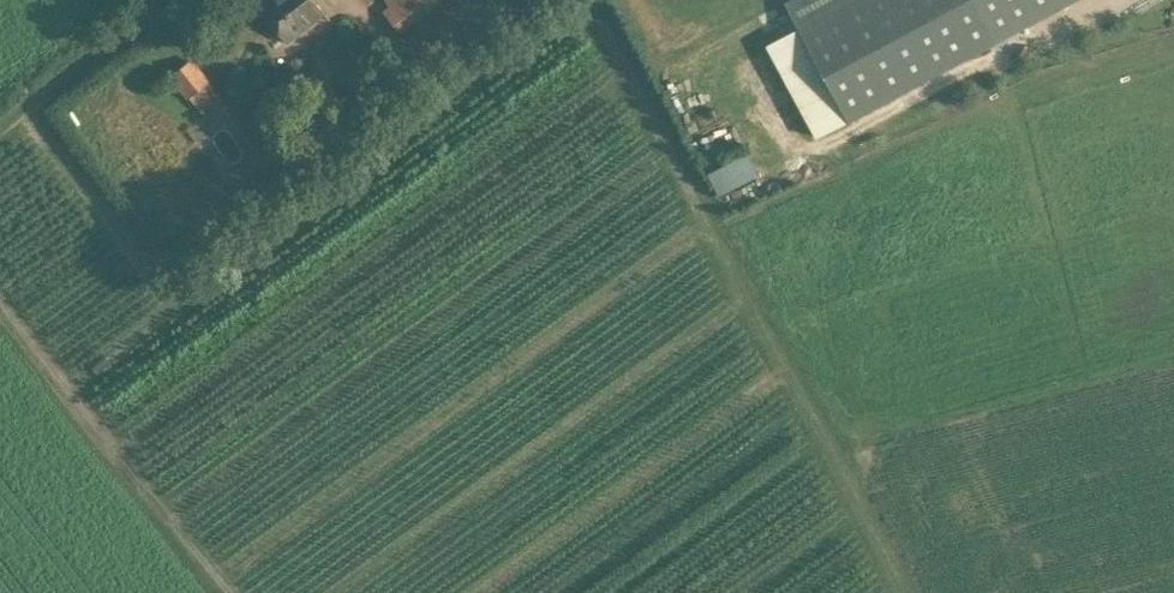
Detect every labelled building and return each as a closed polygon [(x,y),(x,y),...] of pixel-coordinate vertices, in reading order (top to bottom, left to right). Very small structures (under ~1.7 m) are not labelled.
[(274,25),(287,41),(325,12),(316,0),(267,0),(260,6),(274,25)] [(389,6),(382,12),(399,33),(441,0),(384,0),(389,6)] [(785,2),(849,121),(1073,0),(788,0),(785,2)] [(210,81),(192,59),(170,77),(188,99),(189,98),(204,116),(224,100),(209,82),(210,81)] [(703,170),(714,194),(755,174),(743,150),(703,170)]
